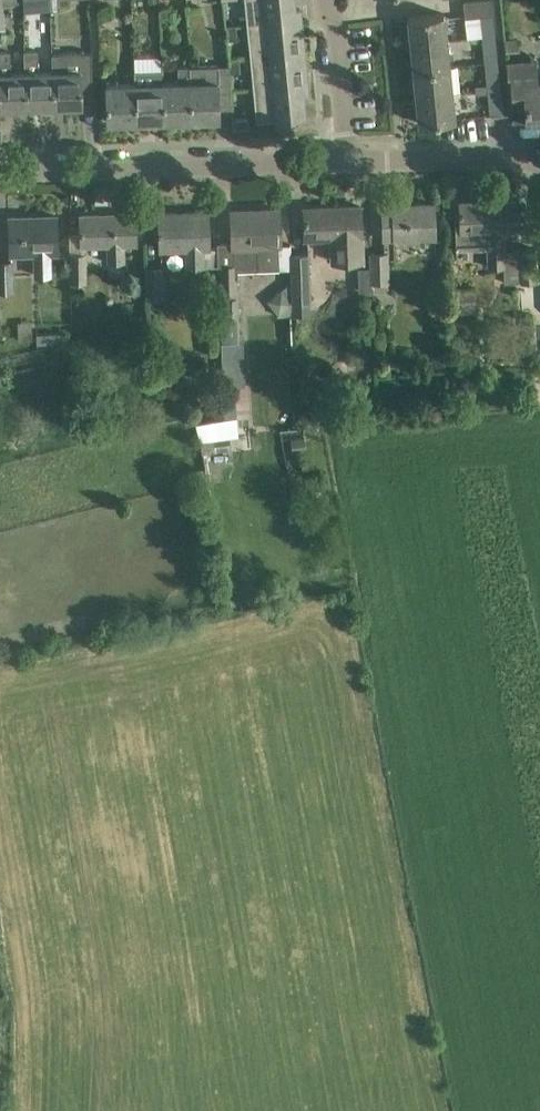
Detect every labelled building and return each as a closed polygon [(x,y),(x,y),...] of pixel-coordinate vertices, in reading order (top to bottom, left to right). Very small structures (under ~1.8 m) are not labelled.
[(5,29),(3,2),(22,1),(22,0),(0,0),(0,29),(5,29)] [(22,1),(23,1),(23,12),(50,10),(50,0),(22,0),(22,1)] [(122,13),(131,12),(131,0),(121,0),(122,13)] [(247,25),(301,20),(299,8),(294,9),(293,0),(244,0),(247,25)] [(491,0),(471,0),(463,1),(466,37),(482,36),(494,35),(491,0)] [(443,13),(408,17),(411,43),(446,40),(443,13)] [(247,25),(250,57),(304,52),(303,41),(297,41),(296,31),(302,31),(301,20),(247,25)] [(228,41),(238,40),(236,25),(227,26),(228,41)] [(473,64),(497,61),(494,35),(482,36),(483,47),(471,48),(473,64)] [(517,38),(504,38),(505,50),(518,49),(517,38)] [(411,43),(413,70),(449,66),(446,40),(411,43)] [(26,107),(25,72),(11,72),(11,51),(0,51),(0,107),(26,107)] [(25,72),(26,107),(39,106),(40,112),(52,111),(52,106),(54,106),(53,71),(39,71),(38,51),(25,51),(25,72)] [(52,53),(53,71),(54,106),(82,105),(81,83),(80,71),(91,71),(90,52),(52,53)] [(250,57),(253,89),(307,83),(306,73),(300,73),(299,63),(305,62),(304,52),(250,57)] [(231,72),(240,72),(239,57),(230,58),(231,72)] [(497,61),(473,64),(484,63),(486,85),(476,86),(476,90),(500,88),(497,61)] [(539,121),(539,81),(538,81),(537,72),(525,73),(524,63),(507,63),(507,77),(510,77),(512,109),(525,108),(526,122),(539,121)] [(189,66),(191,119),(219,118),(217,82),(219,82),(219,65),(189,66)] [(179,82),(162,83),(163,120),(191,119),(189,66),(178,67),(179,82)] [(413,70),(416,96),(451,93),(449,66),(413,70)] [(134,70),(134,84),(135,121),(163,120),(162,83),(161,70),(134,70)] [(307,83),(253,89),(256,121),(276,120),(276,119),(305,116),(302,95),(308,94),(307,83)] [(106,84),(106,99),(107,122),(135,121),(134,84),(106,84)] [(490,115),(503,114),(500,88),(476,90),(476,94),(488,93),(490,115)] [(419,123),(454,119),(451,93),(416,96),(419,123)] [(248,127),(247,118),(232,119),(233,128),(248,127)] [(460,213),(455,213),(456,245),(457,245),(472,244),(475,249),(487,249),(488,268),(505,267),(505,282),(523,282),(536,281),(535,249),(518,249),(518,250),(505,250),(504,231),(515,230),(514,200),(460,202),(460,210),(459,210),(460,213)] [(435,237),(434,203),(382,205),(383,239),(435,237)] [(303,215),(304,221),(304,238),(332,237),(333,261),(365,260),(364,236),(361,236),(360,206),(304,208),(304,215),(303,215)] [(220,266),(221,295),(239,293),(238,276),(238,268),(245,268),(258,267),(274,267),(273,246),(281,246),(279,209),(231,210),(232,246),(233,246),(234,265),(220,266)] [(158,213),(159,235),(159,249),(187,248),(187,266),(218,265),(217,247),(210,248),(209,211),(158,213)] [(124,243),(136,243),(135,213),(80,215),(81,245),(107,244),(108,262),(125,262),(124,243)] [(8,217),(9,239),(9,253),(34,253),(35,275),(51,274),(50,252),(58,252),(57,216),(8,217)] [(371,253),(373,293),(389,292),(388,252),(371,253)] [(70,253),(71,283),(88,283),(87,253),(70,253)] [(291,299),(291,308),(309,307),(307,254),(289,255),(290,283),(291,299)] [(13,292),(12,261),(0,262),(0,293),(13,292)] [(147,267),(148,299),(164,299),(162,266),(147,267)] [(288,283),(267,299),(279,315),(292,314),(291,308),(291,299),(290,283),(288,283)] [(454,289),(454,313),(475,313),(474,288),(454,289)] [(239,325),(239,296),(220,299),(221,318),(222,318),(223,326),(225,326),(225,335),(236,335),(235,325),(239,325)] [(32,330),(18,331),(19,341),(33,340),(32,330)] [(59,332),(37,333),(37,344),(59,343),(59,332)] [(441,348),(428,355),(436,368),(449,361),(441,348)] [(226,418),(237,418),(236,390),(224,390),(226,418)] [(229,436),(200,440),(202,453),(216,451),(215,444),(230,442),(229,436)]
